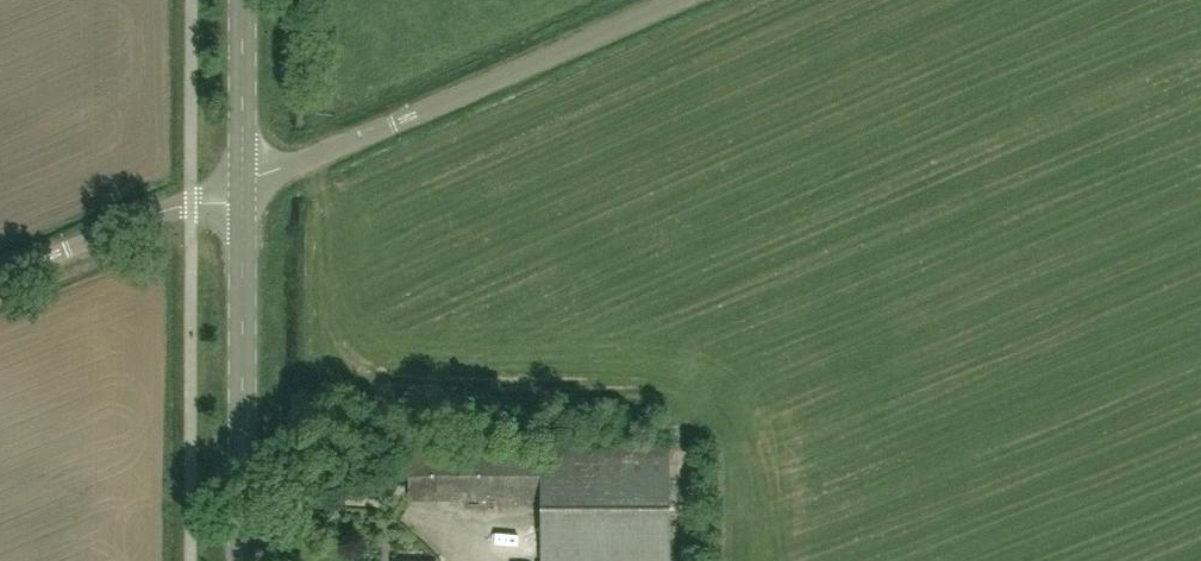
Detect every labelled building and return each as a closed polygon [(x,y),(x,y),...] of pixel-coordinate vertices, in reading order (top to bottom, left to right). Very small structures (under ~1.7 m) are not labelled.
[(509,502),(538,502),(537,560),(669,560),(667,447),(539,446),(538,451),(405,451),(405,502),(497,502),(497,513),(509,513),(509,502)] [(350,456),(350,464),(362,463),(362,455),(350,456)]
